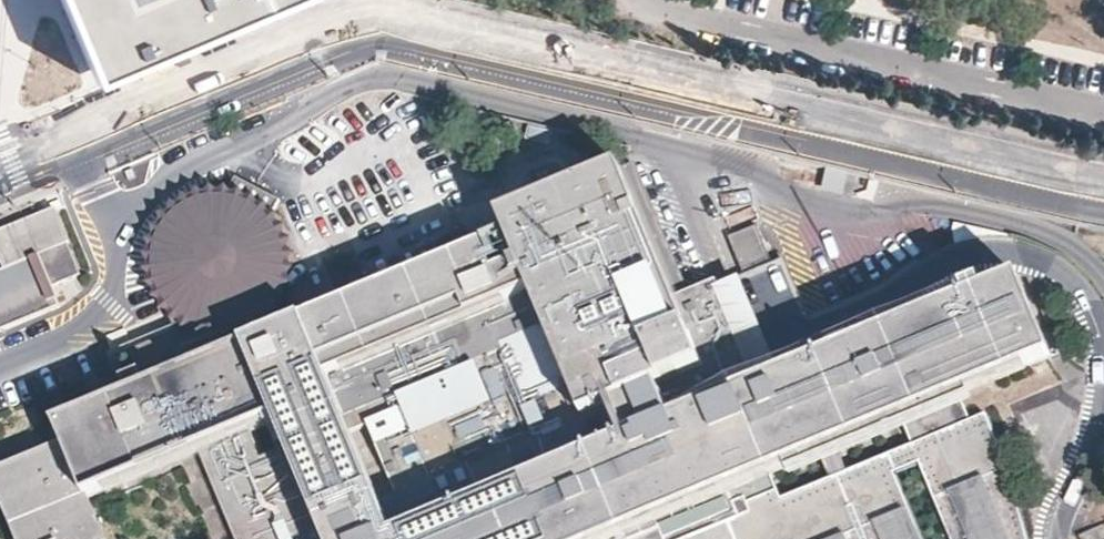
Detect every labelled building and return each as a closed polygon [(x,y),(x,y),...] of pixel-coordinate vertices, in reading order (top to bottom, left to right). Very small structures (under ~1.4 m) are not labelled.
[(83,75),(279,0),(52,0),(83,75)] [(638,172),(622,178),(676,309),(714,293),(712,287),(690,296),(638,172)] [(298,339),(381,538),(413,538),(668,431),(655,399),(706,378),(676,309),(622,178),(495,229),(504,253),(298,339)] [(170,332),(179,341),(196,347),(210,350),(224,349),(239,348),(254,341),(266,333),(276,322),(285,310),(290,296),(293,281),(293,265),(290,249),(284,235),(276,223),(264,214),(253,206),(239,200),(223,198),(212,198),(197,201),(181,208),(171,215),(158,225),(151,238),(146,251),(142,265),(142,282),(145,297),(151,310),(159,321),(166,328),(170,332)] [(43,211),(35,215),(43,231),(58,225),(51,208),(43,211)] [(57,305),(35,252),(65,240),(58,225),(43,231),(35,215),(0,230),(0,330),(57,305)] [(732,239),(740,274),(769,267),(760,232),(732,239)] [(78,273),(65,240),(35,252),(49,285),(78,273)] [(787,268),(744,281),(759,331),(802,318),(787,268)] [(1017,282),(754,394),(718,409),(668,431),(413,538),(652,538),(773,488),(1053,371),(1017,282)] [(743,365),(714,293),(676,309),(706,378),(718,409),(754,394),(743,365)] [(166,328),(107,351),(118,378),(104,384),(110,399),(189,366),(179,341),(170,332),(166,328)] [(298,339),(240,364),(46,443),(51,457),(0,479),(0,521),(8,538),(98,538),(87,512),(269,440),(310,538),(381,538),(298,339)] [(1026,538),(1008,480),(986,422),(782,509),(773,488),(652,538),(919,538),(895,480),(922,469),(950,538),(1026,538)]
